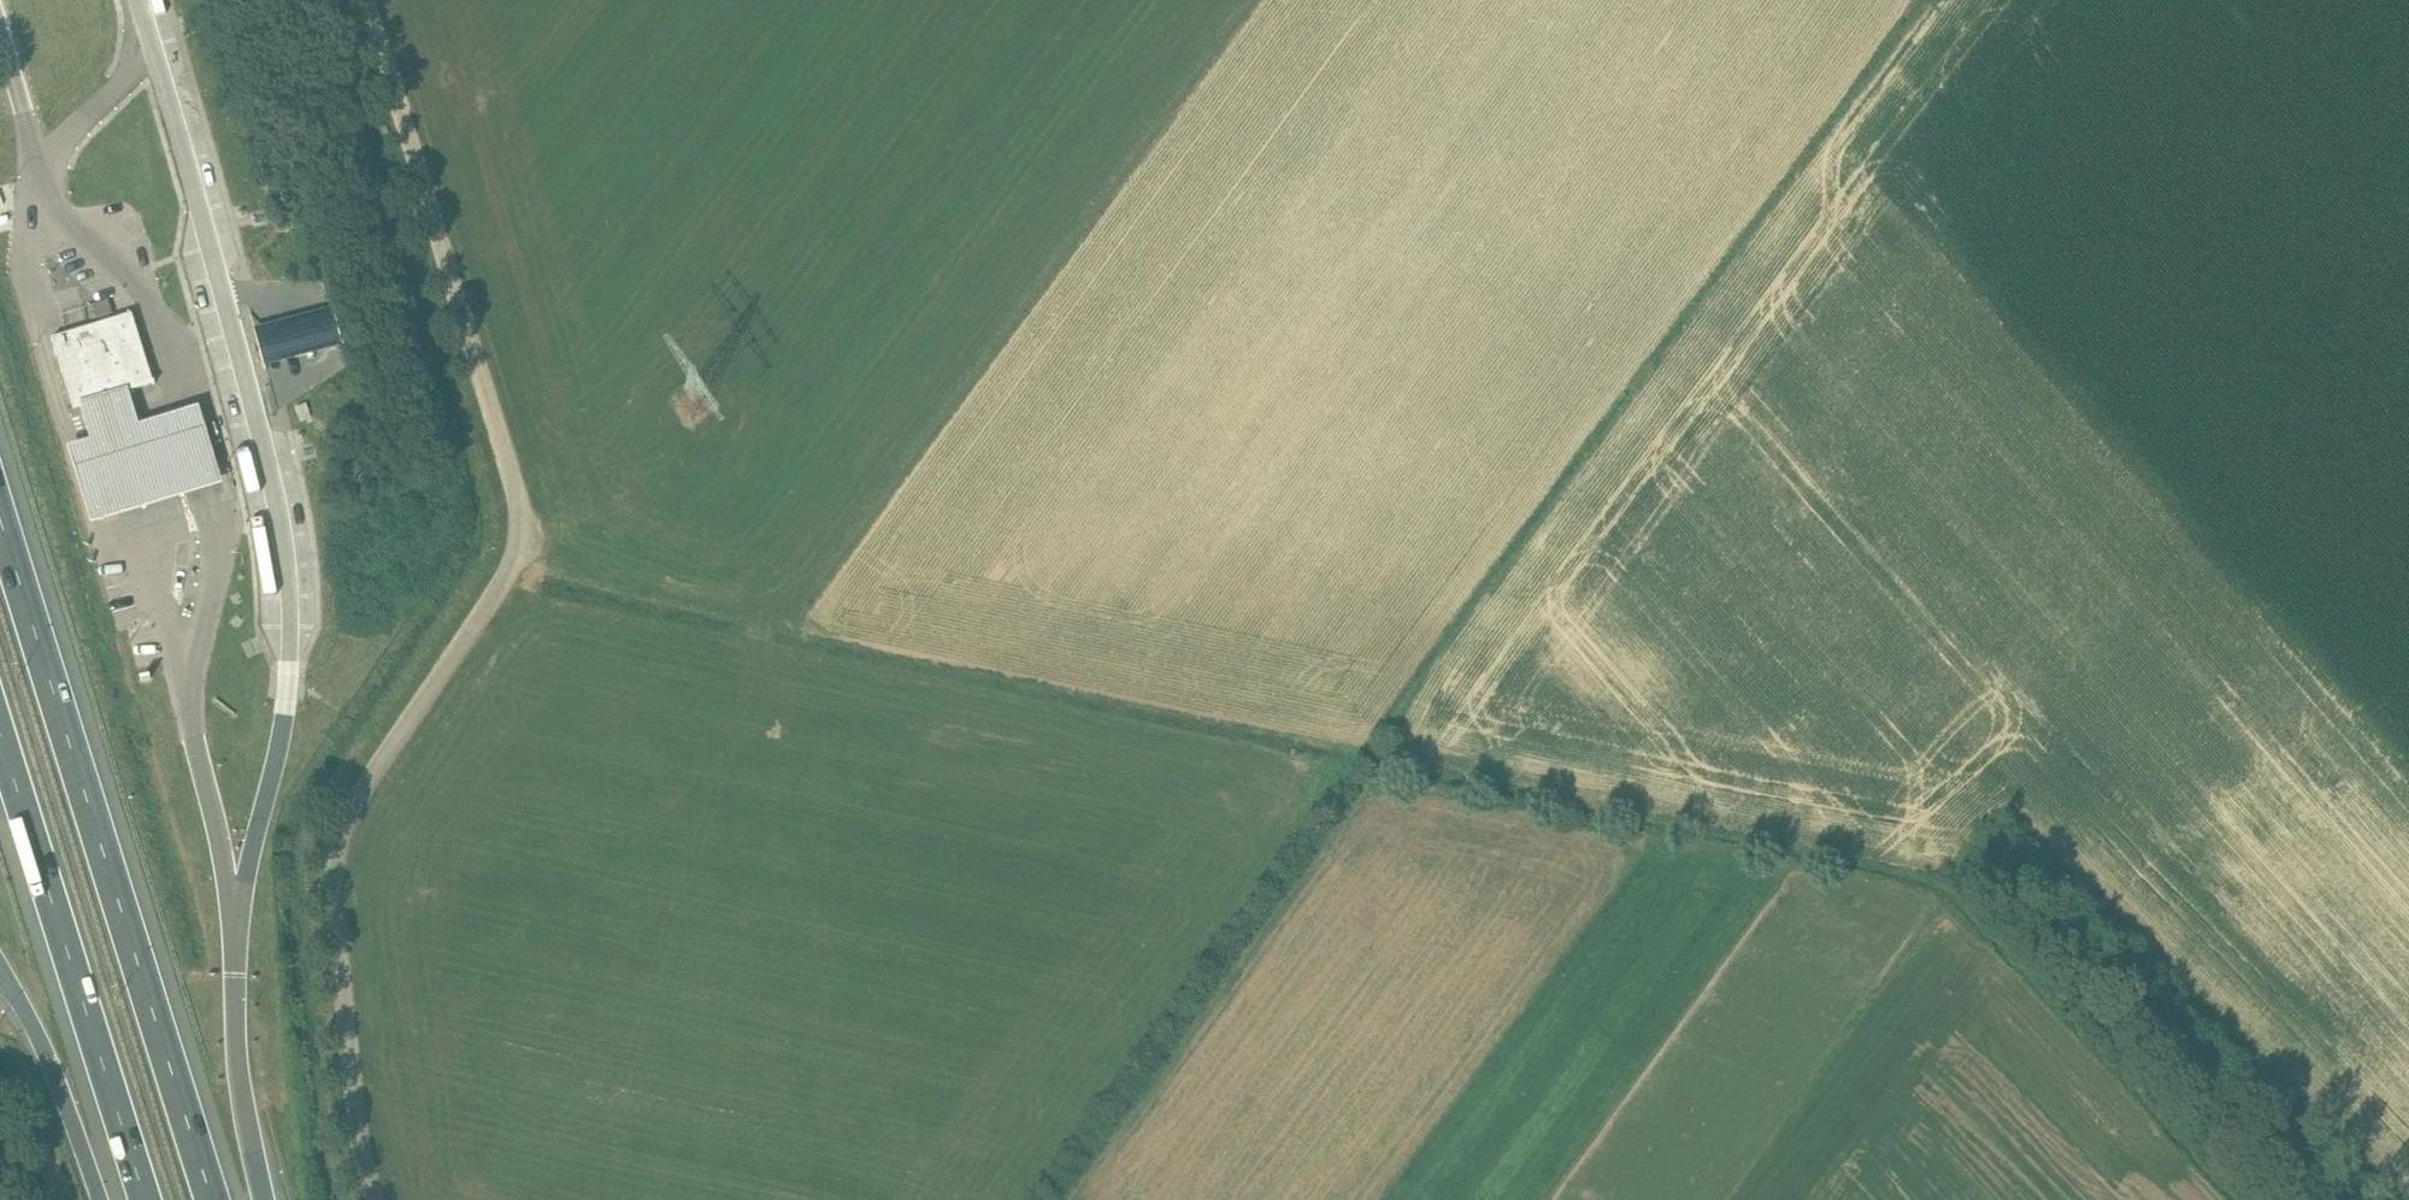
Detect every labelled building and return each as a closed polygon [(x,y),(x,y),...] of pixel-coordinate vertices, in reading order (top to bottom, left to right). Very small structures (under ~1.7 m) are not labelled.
[(92,320),(109,318),(108,302),(91,304),(92,320)] [(333,304),(254,325),(264,364),(344,343),(333,304)] [(91,326),(52,339),(74,408),(81,405),(129,390),(153,382),(149,370),(131,314),(96,325),(91,326)] [(81,405),(91,436),(69,443),(93,520),(223,479),(199,404),(139,422),(129,390),(81,405)] [(307,403),(296,408),(302,421),(312,417),(307,403)]
